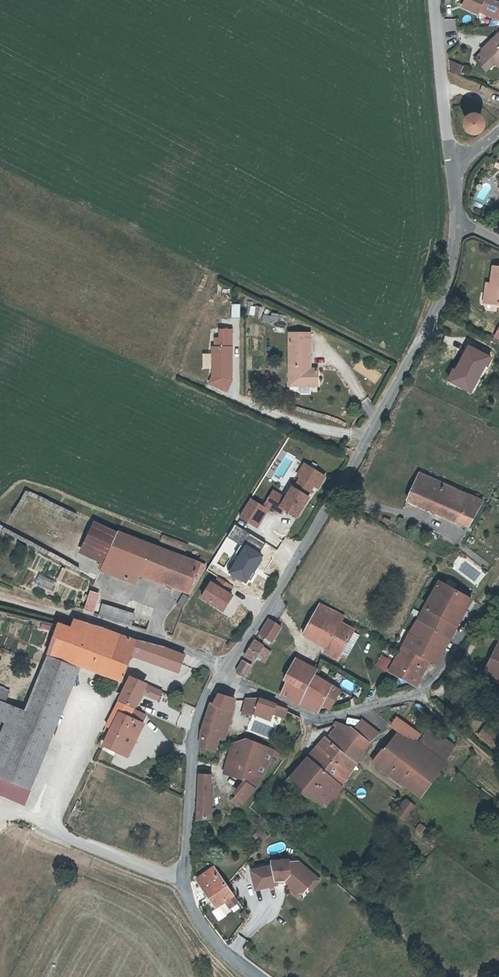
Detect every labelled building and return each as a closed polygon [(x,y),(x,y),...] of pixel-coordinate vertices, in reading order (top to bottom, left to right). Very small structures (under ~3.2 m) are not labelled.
[(494,0),(465,0),(462,7),(477,13),(479,10),(498,18),(498,2),(494,0)] [(481,51),(484,54),(494,65),(498,60),(498,33),(481,51)] [(484,54),(476,61),(486,73),(494,65),(484,54)] [(450,61),(447,69),(459,74),(463,66),(450,61)] [(486,88),(480,85),(477,91),(484,93),(486,88)] [(471,138),(476,135),(479,130),(478,124),(475,119),(470,117),(464,117),(459,120),(456,126),(457,131),(460,136),(465,139),(471,138)] [(487,292),(491,293),(489,303),(498,305),(498,267),(494,266),(492,283),(488,284),(487,292)] [(277,313),(262,314),(262,321),(277,321),(277,313)] [(291,335),(289,381),(298,382),(297,388),(315,389),(317,372),(306,371),(306,367),(309,367),(311,336),(291,335)] [(448,380),(470,391),(483,363),(487,364),(491,356),(467,344),(459,361),(462,363),(458,371),(452,368),(448,380)] [(397,480),(405,484),(413,470),(404,465),(397,480)] [(283,508),(300,519),(311,500),(309,499),(316,488),(320,491),(327,479),(307,467),(300,478),(303,480),(297,491),(295,489),(288,501),(283,508)] [(469,527),(484,501),(477,498),(479,495),(475,494),(474,497),(420,473),(407,500),(469,527)] [(276,493),(268,505),(272,508),(284,515),(287,511),(283,508),(288,501),(276,493)] [(253,501),(242,518),(259,529),(272,508),(268,505),(266,509),(253,501)] [(119,534),(96,523),(85,548),(107,559),(119,534)] [(135,585),(138,577),(144,563),(194,585),(198,576),(202,577),(206,568),(184,559),(158,549),(119,533),(119,534),(107,559),(101,572),(135,585)] [(186,553),(189,545),(164,535),(161,543),(186,553)] [(189,597),(194,585),(144,563),(138,577),(189,597)] [(38,574),(34,584),(51,592),(56,581),(38,574)] [(448,625),(465,594),(441,579),(424,610),(448,625)] [(98,597),(91,594),(83,613),(91,615),(98,597)] [(472,598),(465,594),(448,625),(455,630),(472,598)] [(185,597),(178,608),(184,611),(191,601),(185,597)] [(101,602),(96,615),(129,626),(134,613),(101,602)] [(303,634),(315,639),(317,635),(331,642),(341,622),(343,618),(345,615),(320,603),(303,634)] [(444,633),(448,625),(424,610),(420,618),(444,633)] [(274,640),(283,625),(270,617),(260,632),(274,640)] [(438,646),(444,633),(420,618),(413,630),(438,646)] [(51,656),(76,664),(82,667),(123,681),(126,675),(130,665),(112,660),(122,636),(114,634),(86,625),(77,622),(74,631),(62,626),(51,656)] [(354,632),(341,622),(331,642),(328,647),(325,653),(338,661),(354,632)] [(455,630),(448,625),(444,633),(451,638),(455,630)] [(431,658),(438,646),(413,630),(406,643),(431,658)] [(451,638),(444,633),(438,646),(444,650),(451,638)] [(317,635),(315,639),(314,640),(328,647),(331,642),(317,635)] [(130,665),(135,653),(137,646),(140,647),(142,642),(122,636),(112,660),(130,665)] [(256,639),(247,656),(256,661),(265,644),(256,639)] [(157,646),(142,642),(140,647),(137,646),(135,653),(162,660),(165,655),(155,652),(157,646)] [(419,683),(432,659),(431,658),(406,643),(392,670),(418,684),(419,683)] [(498,674),(498,643),(486,669),(495,672),(498,674)] [(212,652),(213,647),(201,644),(199,648),(212,652)] [(165,655),(162,660),(160,663),(179,672),(187,656),(169,649),(157,646),(155,652),(165,655)] [(444,650),(438,646),(431,658),(432,659),(438,663),(444,650)] [(51,656),(21,712),(0,703),(0,722),(6,725),(0,739),(0,798),(17,805),(46,734),(76,664),(51,656)] [(286,680),(289,682),(305,689),(313,675),(306,671),(310,664),(297,657),(286,680)] [(240,674),(247,677),(254,665),(244,660),(238,670),(240,674)] [(23,807),(82,667),(76,664),(46,734),(17,805),(23,807)] [(495,672),(486,669),(482,677),(498,685),(498,674),(495,672)] [(283,694),(320,712),(334,686),(313,675),(305,689),(289,682),(283,694)] [(123,700),(135,706),(145,684),(133,679),(123,700)] [(144,687),(142,692),(158,699),(161,692),(148,686),(147,689),(144,687)] [(342,690),(334,686),(320,712),(333,709),(342,690)] [(231,708),(232,697),(221,694),(215,703),(213,703),(205,730),(204,733),(203,747),(215,751),(220,734),(229,707),(231,708)] [(247,699),(246,699),(246,713),(258,713),(261,699),(247,699)] [(263,699),(261,699),(258,713),(274,719),(276,711),(279,703),(263,699)] [(107,732),(112,735),(123,714),(130,717),(134,710),(135,706),(123,700),(107,732)] [(292,707),(279,703),(276,711),(288,715),(291,710),(292,707)] [(135,706),(134,710),(130,717),(123,714),(112,735),(107,746),(120,752),(132,726),(141,730),(144,724),(143,723),(146,716),(134,710),(135,706)] [(227,736),(235,709),(231,708),(229,707),(220,734),(227,736)] [(364,719),(357,729),(360,732),(368,722),(364,719)] [(404,725),(397,719),(392,724),(400,730),(404,725)] [(284,721),(280,728),(293,734),(296,728),(284,721)] [(338,725),(340,727),(369,748),(375,740),(383,732),(368,722),(360,732),(357,729),(350,724),(338,721),(336,723),(338,725)] [(486,725),(478,734),(498,751),(498,736),(486,725)] [(141,730),(132,726),(120,752),(129,756),(141,730)] [(356,759),(360,763),(369,748),(340,727),(332,739),(356,759)] [(432,729),(421,742),(446,762),(457,748),(432,729)] [(388,749),(386,748),(377,761),(424,798),(449,764),(446,762),(421,742),(419,741),(401,732),(400,730),(388,749)] [(338,782),(356,759),(332,739),(328,736),(311,759),(338,782)] [(228,768),(250,777),(260,781),(270,765),(273,766),(276,761),(272,759),(276,750),(249,740),(237,741),(228,768)] [(325,801),(338,782),(311,759),(292,783),(329,813),(333,807),(325,801)] [(345,788),(360,763),(356,759),(338,782),(345,788)] [(197,816),(207,815),(212,773),(200,772),(197,802),(197,816)] [(250,777),(247,781),(256,787),(260,781),(250,777)] [(244,804),(256,787),(247,781),(236,797),(244,804)] [(345,788),(338,782),(325,801),(333,807),(345,788)] [(416,806),(408,800),(397,814),(405,820),(416,806)] [(433,827),(423,821),(418,828),(427,835),(433,827)] [(256,827),(251,838),(263,843),(268,832),(256,827)] [(254,869),(259,890),(280,885),(279,881),(287,880),(293,885),(301,892),(304,891),(310,885),(309,882),(307,880),(311,875),(311,872),(299,862),(290,862),(290,860),(275,860),(275,865),(254,869)] [(320,880),(311,872),(311,875),(307,880),(309,882),(310,885),(313,888),(320,880)] [(203,889),(206,901),(214,897),(224,916),(232,911),(235,910),(233,907),(239,904),(229,885),(227,886),(223,878),(203,889)] [(301,892),(293,885),(291,888),(301,896),(304,892),(301,892)] [(239,904),(233,907),(235,910),(232,911),(236,920),(245,915),(239,904)]
